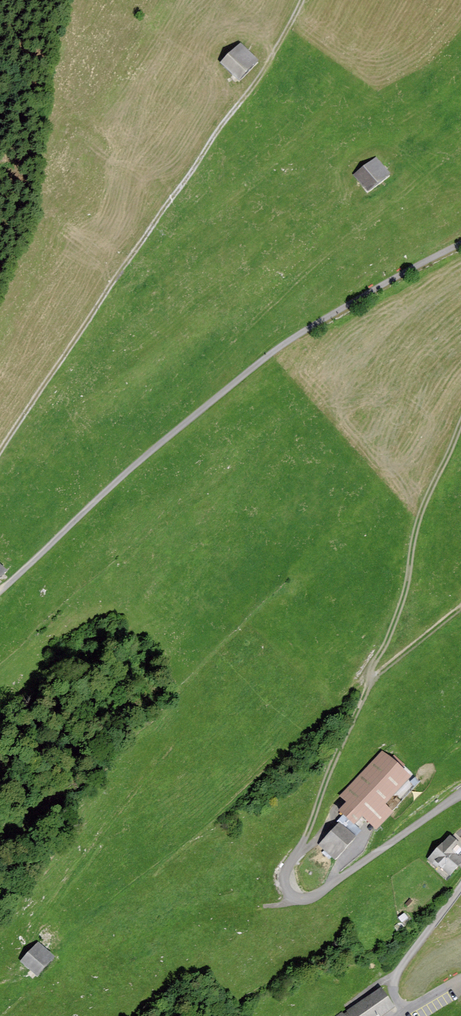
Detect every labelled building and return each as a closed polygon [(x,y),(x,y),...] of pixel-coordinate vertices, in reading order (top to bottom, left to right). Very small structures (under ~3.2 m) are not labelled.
[(240,43),(220,64),(239,82),(259,61),(240,43)] [(390,176),(376,157),(353,173),(367,193),(390,176)] [(382,754),(340,798),(347,804),(338,814),(354,828),(361,820),(376,834),(394,814),(386,807),(411,781),(382,754)] [(354,837),(338,823),(318,846),(334,859),(354,837)] [(450,836),(427,861),(436,870),(439,868),(451,878),(460,867),(460,860),(458,857),(460,854),(460,846),(450,836)] [(54,957),(37,943),(17,966),(34,980),(54,957)] [(394,1009),(380,989),(344,1013),(343,1011),(335,1015),(384,1015),(394,1009)]
